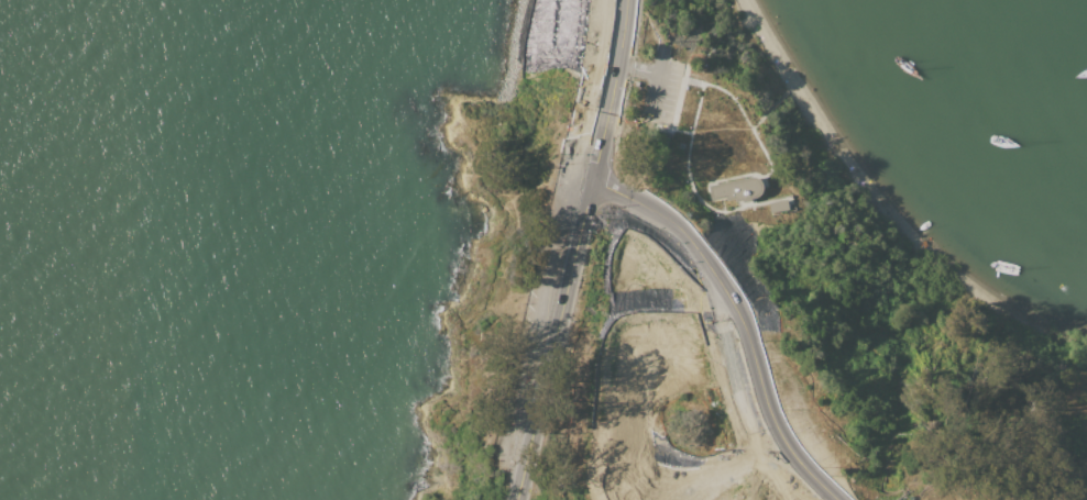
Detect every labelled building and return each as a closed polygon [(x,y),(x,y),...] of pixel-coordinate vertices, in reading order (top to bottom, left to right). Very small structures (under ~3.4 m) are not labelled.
[(704,187),(753,178),(754,178),(757,180),(759,185),(760,189),(759,192),(757,198),(747,199),(747,203),(738,204),(737,201),(731,203),(731,199),(722,201),(722,198),(707,201),(704,187)] [(765,204),(783,200),(786,210),(767,214),(765,204)]
